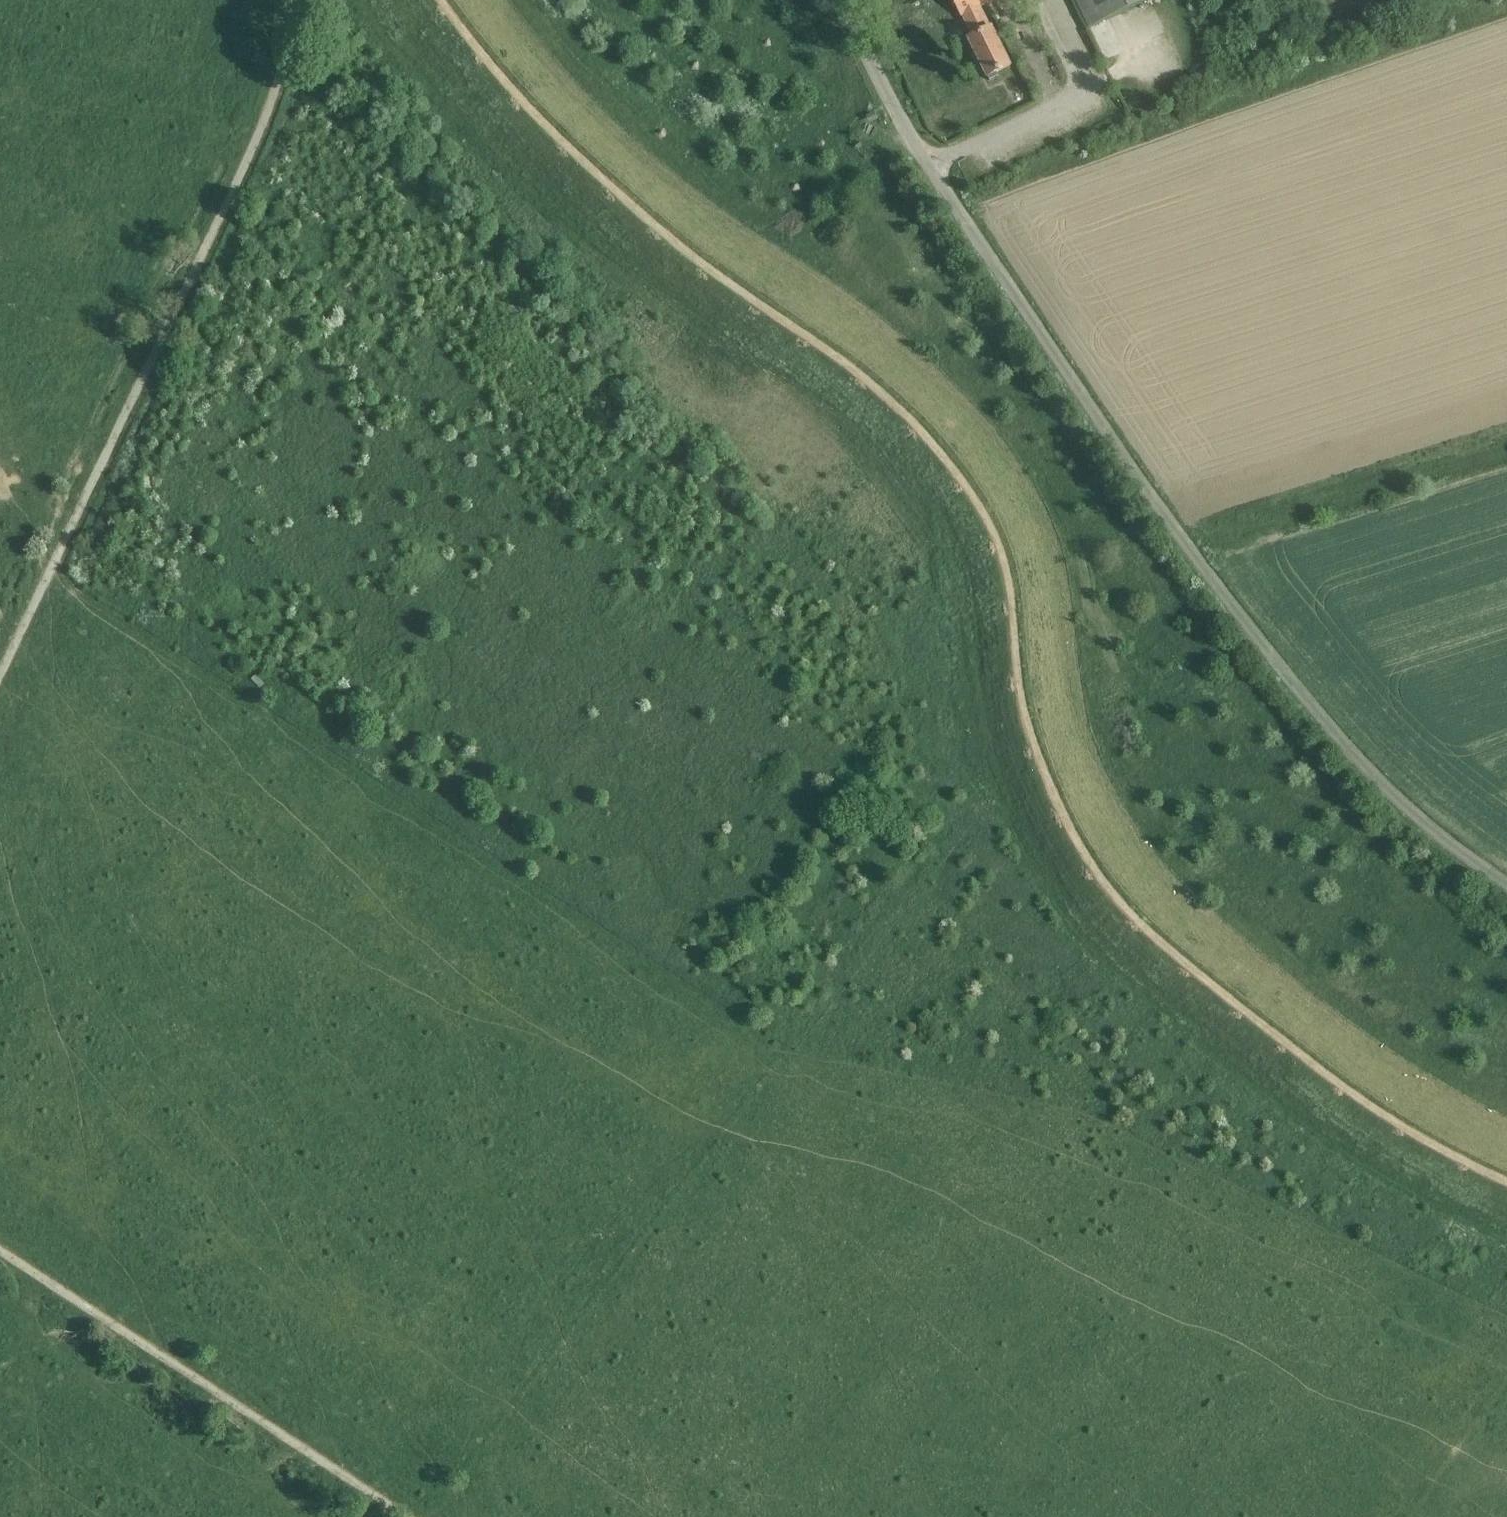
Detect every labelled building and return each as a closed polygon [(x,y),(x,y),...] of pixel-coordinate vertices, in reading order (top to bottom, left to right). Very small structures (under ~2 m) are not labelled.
[(961,16),(963,15),(974,37),(969,39),(988,76),(990,80),(998,76),(996,72),(1006,68),(1011,65),(993,28),(982,6),(993,0),(953,0),(961,16)] [(1090,27),(1146,0),(1077,0),(1090,27)]
